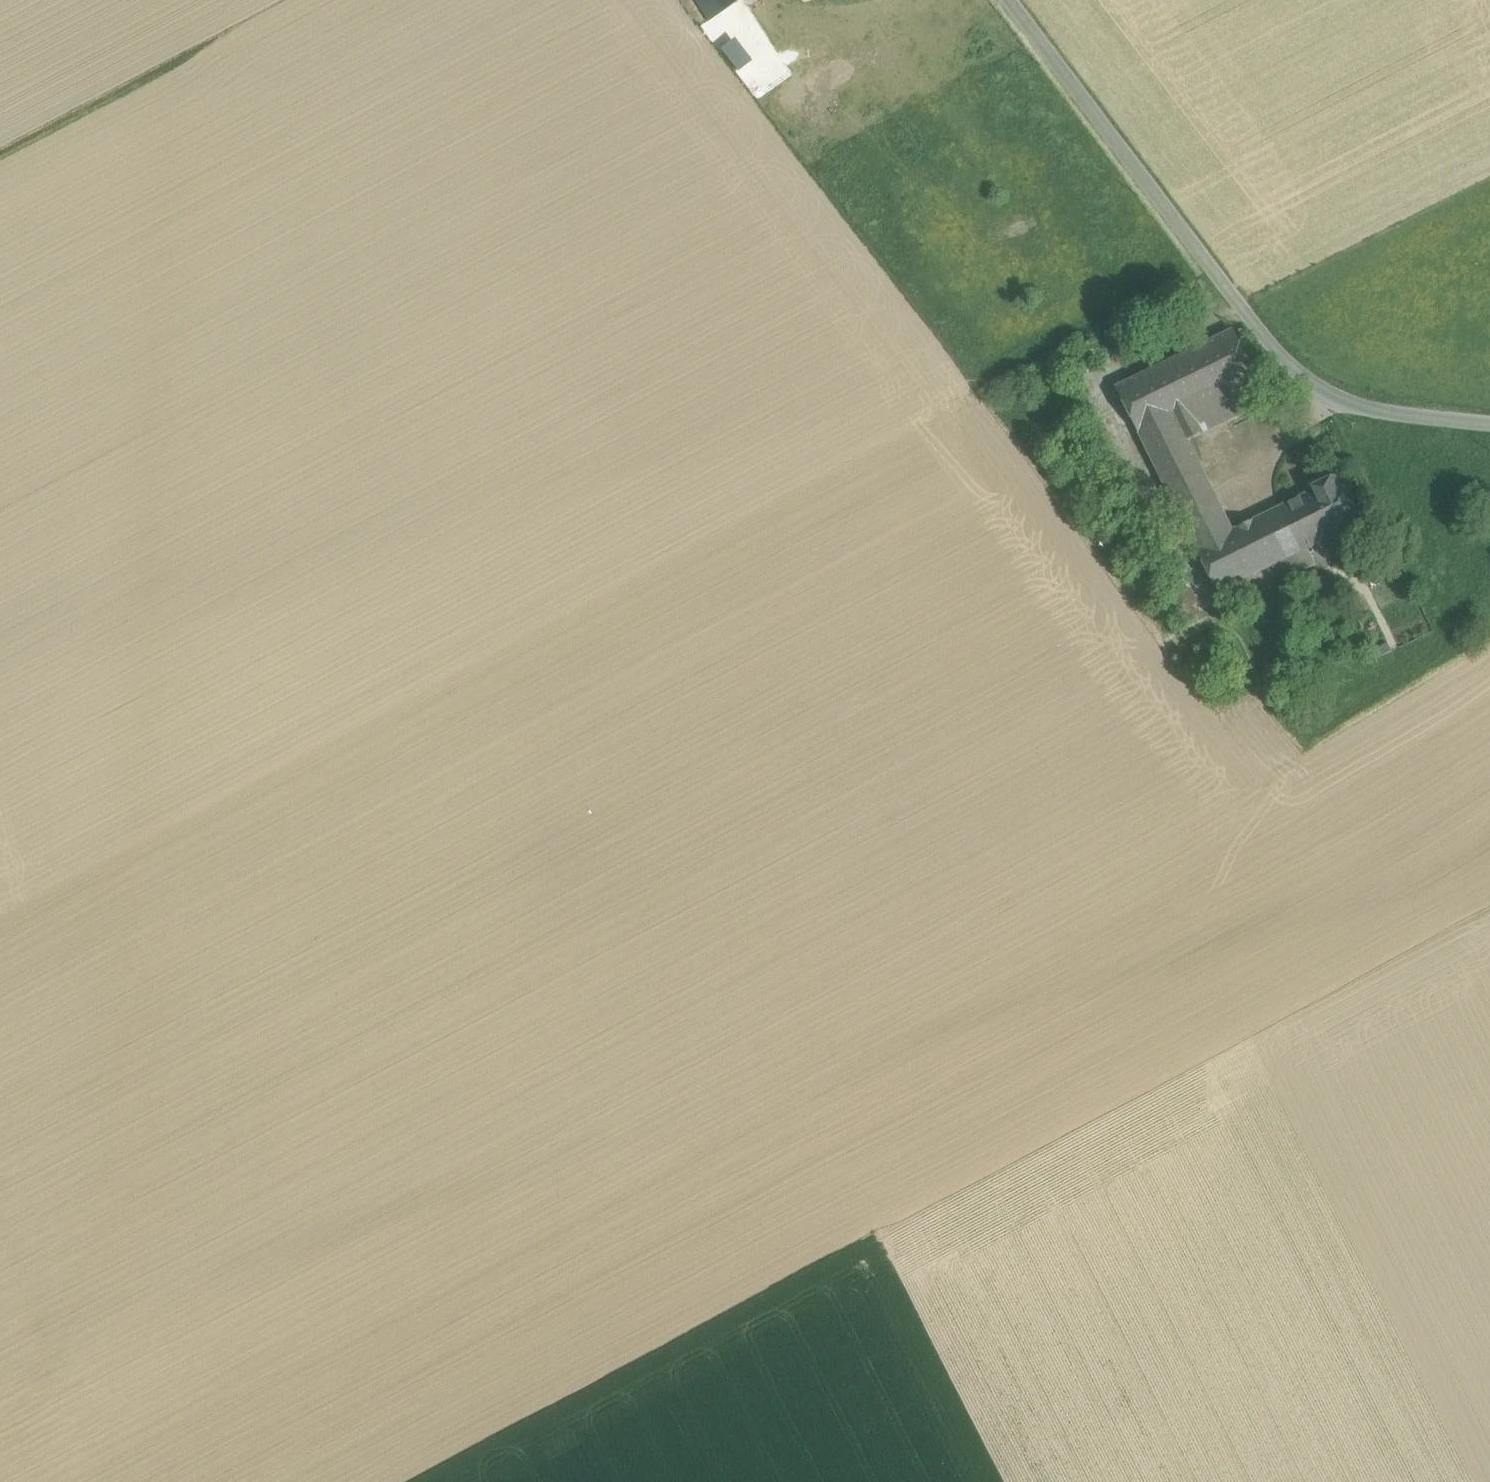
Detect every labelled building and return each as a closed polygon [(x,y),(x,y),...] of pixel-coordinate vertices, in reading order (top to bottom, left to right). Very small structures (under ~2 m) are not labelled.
[(709,21),(740,0),(696,0),(709,21)] [(1234,330),(1118,387),(1169,491),(1205,473),(1189,440),(1176,415),(1257,375),(1234,330)] [(1257,375),(1176,415),(1189,440),(1269,400),(1257,375)] [(1205,473),(1169,491),(1176,505),(1212,487),(1205,473)] [(1311,489),(1334,536),(1335,539),(1360,527),(1336,477),(1310,489),(1311,489)] [(1212,487),(1176,505),(1219,592),(1258,573),(1279,563),(1287,578),(1316,563),(1309,549),(1302,552),(1280,508),(1234,531),(1212,487)] [(1334,536),(1311,489),(1303,493),(1304,496),(1303,497),(1298,496),(1290,499),(1288,504),(1280,508),(1302,552),(1309,549),(1334,536)]
